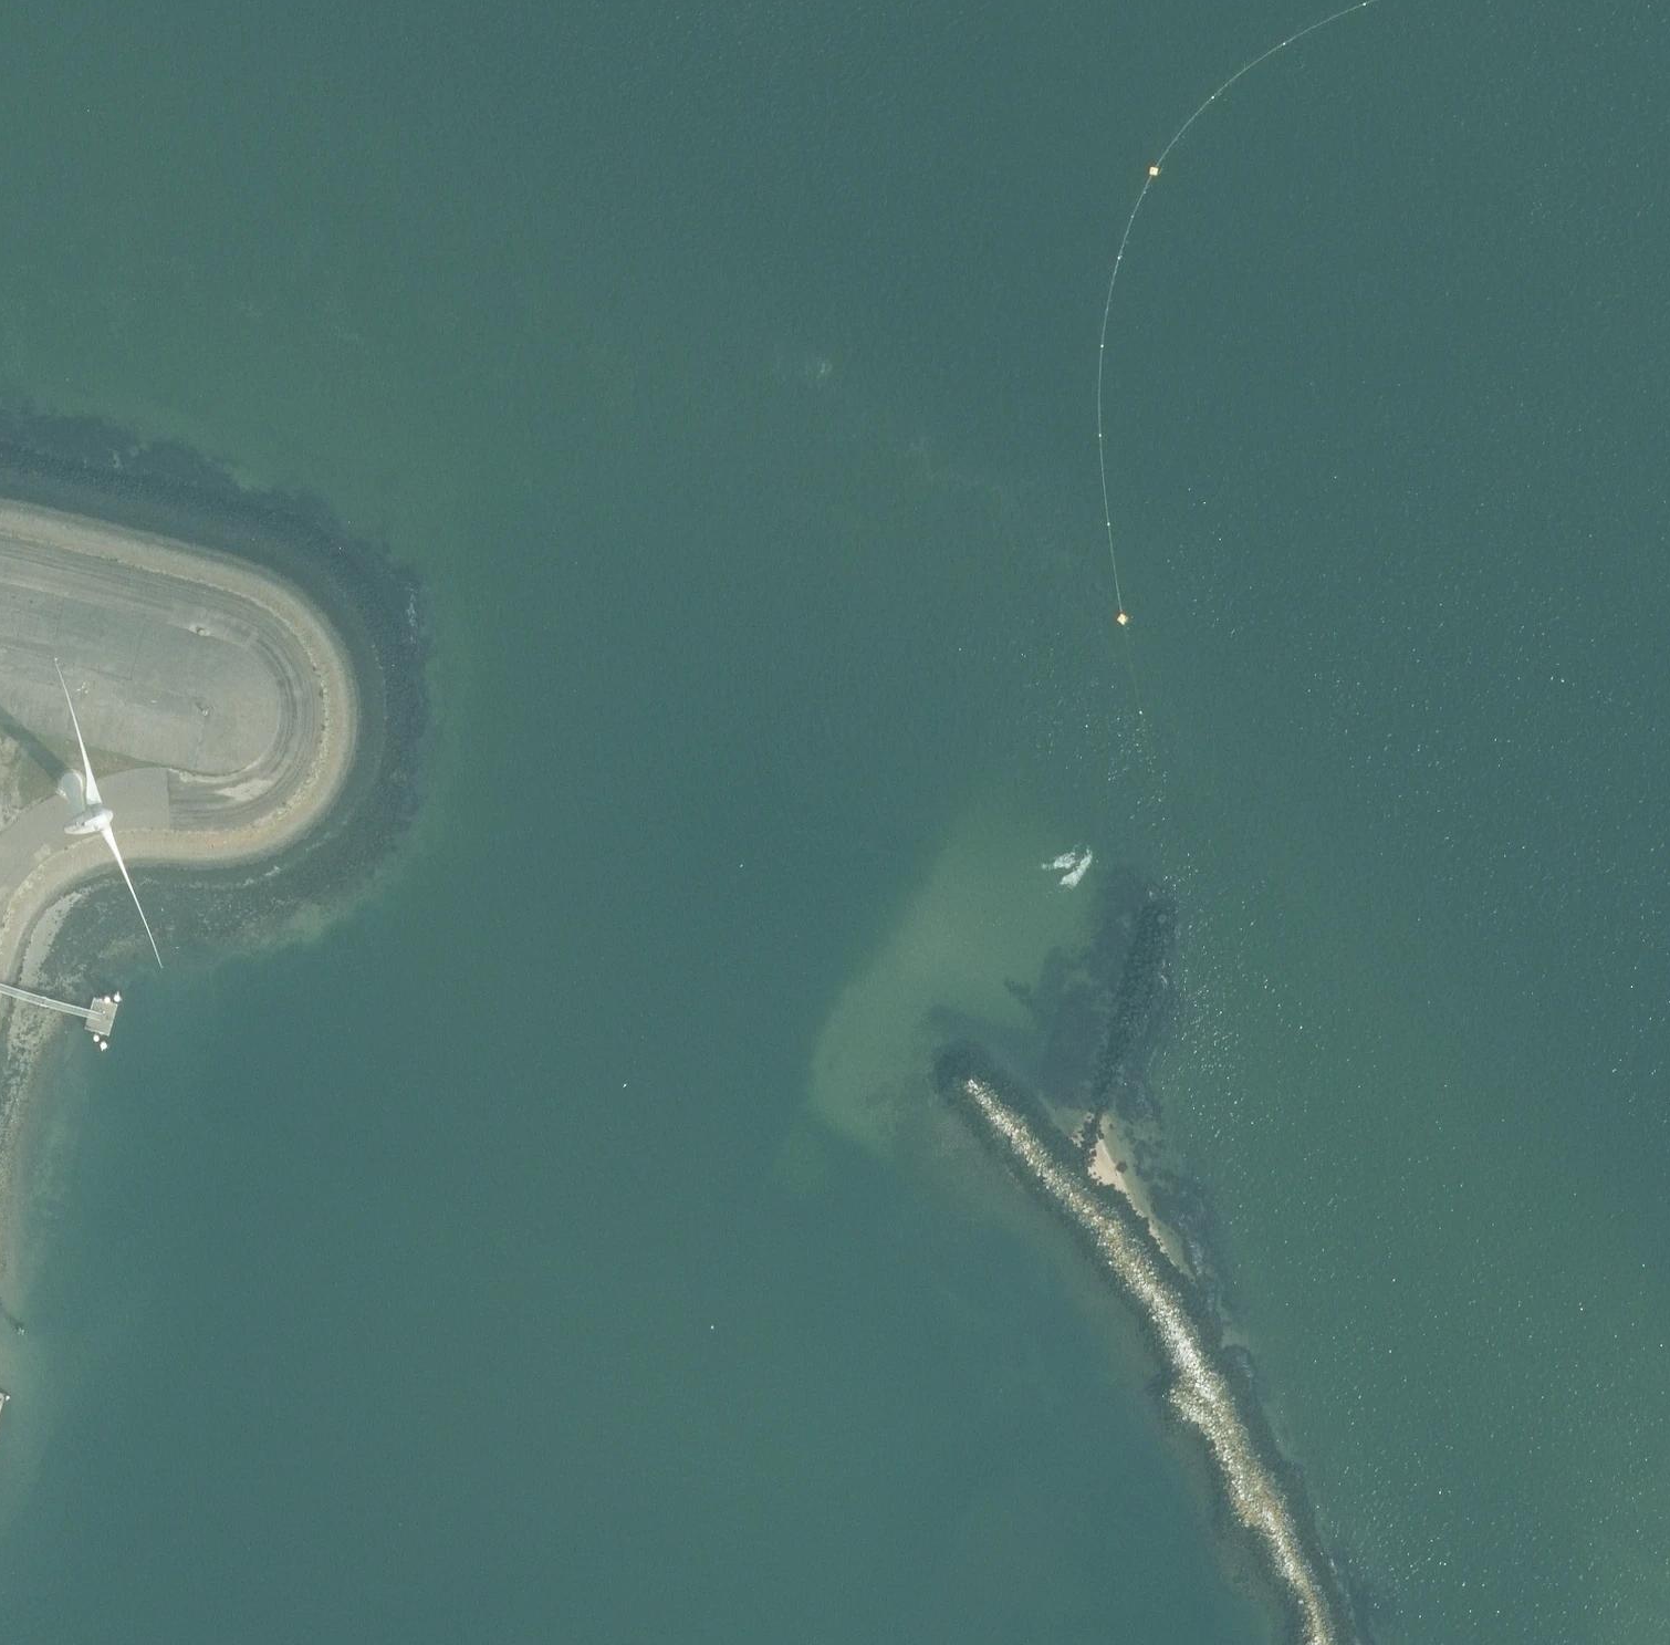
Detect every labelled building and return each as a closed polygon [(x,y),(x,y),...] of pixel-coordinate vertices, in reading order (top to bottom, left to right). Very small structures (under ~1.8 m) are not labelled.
[(61,781),(61,783),(61,785),(62,787),(63,789),(65,791),(67,792),(69,792),(71,793),(73,792),(75,791),(77,790),(79,788),(80,786),(80,784),(80,782),(80,780),(79,778),(77,776),(75,775),(73,774),(71,774),(69,774),(67,774),(65,775),(63,777),(62,779),(61,781)]
